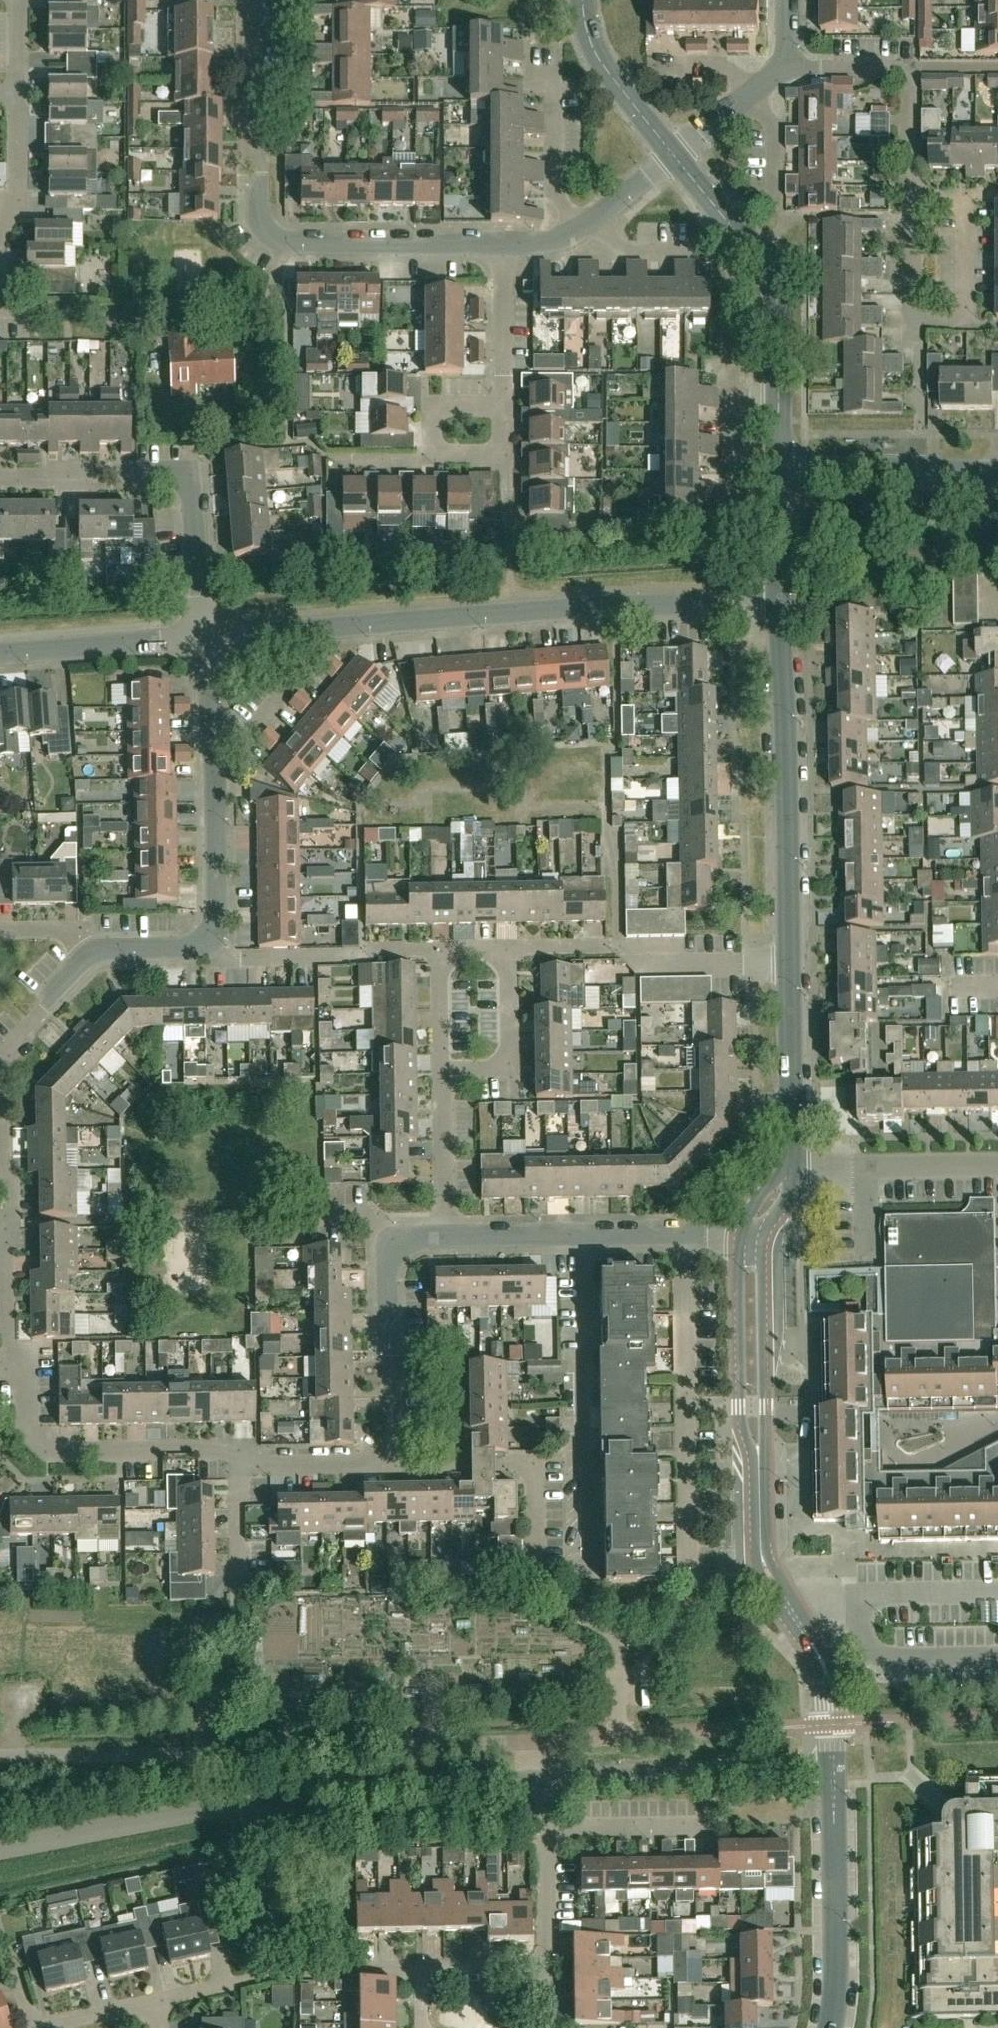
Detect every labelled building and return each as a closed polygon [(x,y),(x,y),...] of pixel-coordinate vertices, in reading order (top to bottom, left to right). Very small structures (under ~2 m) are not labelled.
[(49,32),(86,32),(86,9),(96,9),(96,0),(66,0),(66,9),(49,9),(49,32)] [(659,32),(677,32),(677,0),(647,0),(647,26),(647,38),(658,38),(659,32)] [(698,32),(698,0),(677,0),(677,32),(698,32)] [(718,32),(718,0),(698,0),(698,32),(718,32)] [(718,32),(739,32),(739,0),(718,0),(718,32)] [(739,32),(759,32),(759,0),(739,0),(739,32)] [(821,11),(859,11),(859,0),(821,0),(821,11)] [(916,0),(903,0),(903,11),(916,11),(916,0)] [(920,8),(932,8),(932,0),(920,0),(920,8)] [(977,8),(997,8),(997,0),(977,0),(977,8)] [(146,1),(128,1),(128,47),(141,47),(141,27),(145,27),(146,1)] [(311,8),(311,17),(333,17),(333,32),(370,32),(369,8),(337,8),(311,8)] [(920,20),(919,31),(932,31),(932,8),(920,8),(920,20)] [(977,31),(997,31),(997,8),(977,8),(977,31)] [(859,11),(821,11),(821,31),(859,31),(859,11)] [(916,21),(916,11),(903,11),(903,21),(916,21)] [(168,12),(168,35),(212,35),(212,12),(168,12)] [(451,54),(470,54),(523,54),(523,44),(502,44),(502,30),(451,30),(451,54)] [(919,31),(919,42),(932,42),(932,31),(919,31)] [(977,54),(997,54),(997,31),(977,31),(977,54)] [(86,32),(49,32),(48,54),(66,54),(66,68),(96,68),(96,54),(86,53),(86,32)] [(370,32),(333,32),(333,46),(312,46),(312,56),(370,56),(370,32)] [(168,35),(168,58),(212,58),(212,35),(168,35)] [(698,53),(698,40),(687,40),(686,53),(698,53)] [(698,40),(698,53),(709,53),(708,40),(698,40)] [(739,53),(739,40),(727,40),(727,53),(739,53)] [(739,40),(739,53),(749,53),(749,40),(739,40)] [(523,64),(523,54),(470,54),(451,54),(451,78),(466,78),(502,78),(502,64),(523,64)] [(312,56),(312,65),(333,65),(333,80),(370,80),(370,56),(312,56)] [(212,72),(212,58),(168,58),(168,59),(175,59),(175,81),(222,81),(222,72),(212,72)] [(49,80),(48,104),(86,104),(86,80),(96,80),(96,68),(66,68),(66,80),(49,80)] [(141,71),(128,71),(128,81),(141,81),(141,71)] [(954,89),(954,76),(922,76),(922,92),(948,92),(948,89),(954,89)] [(965,76),(954,76),(954,89),(964,90),(965,76)] [(988,76),(988,89),(997,89),(997,76),(988,76)] [(522,102),(522,93),(502,93),(502,78),(466,78),(466,93),(470,93),(470,102),(522,102)] [(370,80),(333,80),(333,94),(312,94),(312,104),(370,104),(370,80)] [(787,90),(787,101),(802,101),(802,115),(838,115),(838,100),(834,100),(834,96),(855,96),(855,80),(833,80),(833,91),(787,90)] [(141,92),(141,81),(128,81),(128,92),(141,92)] [(222,91),(222,81),(175,81),(175,104),(222,105),(222,104),(213,104),(213,91),(222,91)] [(472,114),(472,125),(544,126),(544,116),(522,116),(522,102),(470,102),(472,102),(472,114)] [(66,126),(66,140),(96,140),(96,126),(86,126),(86,104),(48,104),(48,126),(66,126)] [(222,127),(222,105),(175,104),(184,104),(184,114),(158,114),(158,127),(184,126),(184,127),(222,127)] [(300,110),(300,123),(311,123),(311,110),(300,110)] [(346,124),(346,110),(335,110),(335,124),(346,124)] [(358,124),(357,111),(357,110),(346,110),(346,124),(358,124)] [(392,124),(392,110),(382,110),(382,124),(392,124)] [(404,124),(403,111),(403,110),(392,110),(392,124),(404,124)] [(428,124),(439,123),(439,110),(428,110),(428,124)] [(930,169),(954,169),(954,132),(941,132),(941,111),(922,111),(922,142),(930,142),(930,169)] [(787,129),(787,139),(833,139),(834,131),(838,131),(838,115),(802,115),(802,129),(787,129)] [(870,139),(890,139),(891,115),(870,115),(870,139)] [(128,126),(141,126),(141,116),(128,116),(128,126)] [(487,134),(487,150),(523,150),(523,136),(544,136),(544,126),(472,125),(472,127),(492,127),(492,134),(487,134)] [(141,126),(128,126),(128,138),(141,138),(141,126)] [(184,149),(222,150),(222,127),(184,127),(184,149)] [(976,132),(954,132),(954,169),(967,169),(967,178),(976,178),(976,132)] [(976,178),(986,178),(986,169),(997,169),(997,132),(976,132),(976,178)] [(787,139),(787,148),(802,149),(801,163),(838,163),(838,147),(833,147),(833,139),(787,139)] [(96,140),(66,140),(66,152),(49,152),(49,175),(86,175),(86,152),(96,152),(96,140)] [(222,172),(222,150),(184,149),(184,171),(180,171),(180,172),(222,172)] [(523,150),(487,150),(487,166),(491,166),(491,174),(543,174),(543,164),(522,164),(523,150)] [(300,206),(324,206),(324,169),(311,169),(311,157),(284,157),(284,187),(300,187),(300,206)] [(382,170),(370,170),(370,207),(393,207),(392,170),(392,160),(382,160),(382,170)] [(128,171),(141,171),(141,161),(128,161),(128,171)] [(787,177),(787,187),(833,187),(833,178),(838,178),(838,163),(801,163),(801,177),(787,177)] [(324,206),(346,206),(346,169),(324,169),(324,206)] [(370,170),(346,169),(346,206),(370,207),(370,170)] [(393,207),(415,207),(415,170),(392,170),(393,207)] [(439,170),(415,170),(415,207),(439,207),(439,170)] [(141,171),(128,171),(128,183),(141,183),(141,171)] [(180,195),(218,195),(218,173),(222,173),(222,172),(180,172),(180,195)] [(486,183),(486,198),(522,198),(522,185),(543,185),(543,174),(491,174),(491,183),(486,183)] [(66,211),(82,211),(96,211),(96,182),(86,182),(86,175),(49,175),(48,198),(66,198),(66,211)] [(787,187),(787,197),(801,197),(801,211),(837,211),(837,196),(833,196),(833,187),(787,187)] [(218,195),(180,195),(180,218),(218,218),(218,195)] [(491,214),(491,222),(543,223),(543,212),(522,212),(522,198),(486,198),(486,214),(491,214)] [(34,224),(34,247),(63,247),(63,248),(69,248),(69,224),(82,224),(82,211),(66,211),(53,211),(53,224),(34,224)] [(141,211),(128,211),(128,222),(141,222),(141,211)] [(824,221),(824,245),(861,246),(861,231),(883,231),(883,222),(824,221)] [(861,246),(824,245),(824,270),(883,270),(883,260),(861,260),(861,246)] [(44,284),(74,284),(74,270),(63,270),(63,248),(63,247),(34,247),(26,247),(26,270),(44,270),(44,284)] [(659,283),(660,320),(675,320),(675,314),(683,314),(684,262),(673,262),(673,283),(659,283)] [(694,262),(684,262),(683,314),(692,314),(692,320),(708,320),(708,283),(694,283),(694,262)] [(563,320),(563,284),(549,284),(549,263),(539,263),(539,315),(548,315),(548,320),(563,320)] [(588,263),(577,263),(577,284),(563,284),(563,320),(579,320),(579,315),(588,315),(588,263)] [(588,263),(588,315),(596,315),(596,320),(611,320),(611,283),(597,284),(597,263),(588,263)] [(625,283),(611,283),(611,320),(627,320),(627,315),(635,315),(636,263),(625,263),(625,283)] [(645,263),(636,263),(635,315),(644,314),(644,320),(660,320),(659,283),(645,283),(645,263)] [(824,270),(824,294),(861,294),(861,279),(883,279),(883,270),(824,270)] [(317,280),(296,280),(296,316),(316,316),(316,317),(316,322),(317,322),(317,280)] [(317,322),(319,325),(330,325),(333,322),(336,322),(336,280),(317,280),(317,322)] [(357,325),(357,280),(336,280),(336,322),(338,322),(338,325),(357,325)] [(379,316),(379,284),(379,280),(357,280),(357,325),(359,325),(359,316),(379,316)] [(533,284),(523,284),(523,293),(533,293),(533,284)] [(425,312),(462,312),(462,291),(425,292),(425,312)] [(861,294),(824,294),(824,318),(882,318),(882,309),(861,309),(861,294)] [(471,312),(484,312),(484,301),(471,301),(471,312)] [(462,332),(462,312),(425,312),(425,332),(462,332)] [(484,312),(471,312),(471,323),(484,323),(484,312)] [(824,318),(824,342),(882,342),(861,342),(861,328),(882,328),(882,318),(824,318)] [(171,355),(169,355),(171,397),(196,395),(196,387),(234,385),(232,351),(197,353),(195,327),(169,329),(171,355)] [(462,353),(462,332),(425,332),(425,353),(462,353)] [(882,342),(824,342),(824,343),(846,343),(845,366),(903,367),(903,357),(882,357),(882,342)] [(470,353),(484,353),(484,343),(470,343),(470,353)] [(86,345),(86,356),(106,356),(106,345),(86,345)] [(485,346),(487,365),(496,364),(494,345),(485,346)] [(462,353),(425,353),(425,373),(462,373),(462,353)] [(484,353),(470,353),(470,365),(484,365),(484,353)] [(564,356),(533,356),(533,371),(564,371),(564,356)] [(941,410),(968,410),(968,363),(942,363),(942,356),(928,356),(928,386),(941,386),(941,410)] [(968,363),(968,410),(993,410),(993,386),(997,386),(997,356),(992,356),(992,363),(968,363)] [(589,359),(589,372),(601,372),(601,359),(589,359)] [(641,372),(654,371),(654,359),(640,359),(641,372)] [(306,374),(317,374),(317,360),(306,360),(306,374)] [(317,360),(317,374),(328,374),(328,360),(317,360)] [(357,373),(357,360),(347,360),(347,373),(357,373)] [(369,360),(357,360),(357,373),(369,374),(369,360)] [(845,366),(845,390),(881,391),(882,376),(903,376),(903,367),(845,366)] [(529,412),(542,412),(554,413),(571,413),(571,411),(572,411),(572,376),(542,376),(542,389),(529,389),(529,412)] [(696,376),(660,376),(660,392),(665,392),(665,401),(718,401),(718,391),(696,391),(696,376)] [(361,395),(361,414),(405,414),(392,414),(392,402),(405,402),(405,379),(356,379),(356,395),(361,395)] [(69,445),(70,390),(60,390),(60,408),(49,408),(49,454),(58,454),(58,445),(69,445)] [(90,454),(90,408),(79,408),(79,390),(70,390),(69,445),(80,445),(80,454),(90,454)] [(110,445),(110,390),(101,390),(101,408),(90,408),(90,454),(99,454),(99,445),(110,445)] [(110,390),(110,445),(121,445),(121,454),(131,454),(131,408),(120,408),(120,390),(110,390)] [(845,415),(903,415),(903,405),(881,405),(881,391),(845,390),(845,415)] [(600,397),(589,397),(589,410),(600,410),(600,397)] [(660,425),(697,425),(697,411),(718,411),(718,401),(665,401),(665,410),(660,410),(660,425)] [(8,445),(8,408),(0,408),(0,445),(8,445)] [(8,408),(8,445),(28,445),(29,408),(8,408)] [(29,408),(28,445),(48,445),(48,454),(49,454),(49,408),(29,408)] [(529,446),(541,446),(563,446),(563,425),(571,425),(571,413),(554,413),(542,412),(542,423),(529,423),(529,446)] [(587,412),(587,425),(599,425),(599,412),(587,412)] [(405,437),(405,436),(405,414),(361,414),(361,415),(371,415),(371,437),(360,437),(360,450),(392,450),(392,437),(405,437)] [(298,440),(317,438),(316,424),(297,426),(298,440)] [(697,439),(697,425),(660,425),(660,441),(665,441),(665,449),(718,449),(718,439),(697,439)] [(529,481),(541,481),(563,481),(563,460),(568,460),(568,446),(563,446),(541,446),(541,457),(529,457),(529,481)] [(600,447),(585,447),(585,461),(600,461),(600,447)] [(660,473),(697,473),(697,459),(718,459),(718,449),(665,449),(665,458),(660,458),(660,473)] [(262,452),(225,455),(227,475),(264,472),(262,452)] [(17,465),(28,465),(28,453),(17,453),(17,465)] [(28,453),(28,465),(39,465),(39,453),(28,453)] [(307,458),(308,468),(321,467),(320,456),(307,458)] [(321,467),(308,468),(309,480),(322,478),(321,467)] [(265,493),(264,472),(227,475),(229,496),(265,493)] [(697,473),(660,473),(660,489),(665,489),(665,497),(718,497),(718,487),(697,487),(697,473)] [(529,493),(529,495),(529,516),(538,516),(538,533),(569,533),(569,516),(563,515),(563,494),(568,494),(568,481),(563,481),(541,481),(541,493),(529,493)] [(412,495),(412,508),(412,517),(435,517),(435,508),(446,508),(446,496),(435,495),(435,483),(433,483),(412,482),(412,495)] [(377,521),(377,483),(377,493),(366,493),(366,483),(342,483),(342,495),(326,495),(326,549),(343,549),(343,517),(364,517),(364,521),(371,521),(377,521)] [(377,483),(377,521),(378,521),(378,517),(400,517),(400,508),(412,508),(412,495),(400,495),(400,483),(379,483),(377,483)] [(446,496),(446,508),(447,508),(447,517),(469,517),(469,521),(497,521),(497,496),(470,496),(470,483),(447,483),(447,496),(446,496)] [(265,493),(229,496),(230,516),(267,513),(265,493)] [(718,497),(665,497),(665,505),(660,505),(660,522),(697,521),(697,507),(718,507),(718,497)] [(308,510),(321,509),(320,498),(307,499),(308,510)] [(3,560),(3,542),(25,542),(25,506),(0,506),(0,560),(3,560)] [(54,506),(25,506),(25,542),(48,542),(48,561),(65,561),(66,534),(54,534),(54,506)] [(90,543),(106,543),(106,506),(80,506),(80,532),(66,532),(66,534),(65,561),(90,561),(90,543)] [(131,506),(106,506),(106,543),(106,550),(131,550),(131,568),(157,568),(155,540),(131,540),(131,506)] [(322,520),(321,509),(308,510),(309,521),(322,520)] [(269,533),(267,513),(230,516),(232,536),(269,533)] [(269,533),(232,536),(234,557),(270,554),(269,533)] [(325,545),(324,534),(311,535),(312,547),(325,545)] [(504,541),(492,542),(493,558),(506,557),(504,541)] [(392,560),(408,560),(408,548),(392,548),(392,560)] [(76,582),(76,578),(76,569),(67,569),(66,582),(76,582)] [(953,588),(978,588),(978,575),(953,575),(953,588)] [(954,600),(978,600),(978,588),(953,588),(954,600)] [(954,613),(978,613),(978,600),(954,600),(954,613)] [(826,635),(874,635),(873,612),(838,613),(838,627),(826,627),(826,635)] [(954,613),(954,626),(979,625),(978,613),(954,613)] [(975,634),(975,643),(963,643),(963,662),(977,662),(977,657),(989,656),(989,677),(989,678),(997,678),(997,634),(975,634)] [(839,657),(874,656),(874,635),(826,635),(826,644),(839,644),(839,657)] [(582,650),(585,690),(608,688),(605,648),(582,650)] [(561,691),(584,690),(585,690),(582,650),(558,652),(561,691)] [(663,673),(706,672),(705,650),(663,651),(663,673)] [(558,652),(557,652),(534,654),(537,693),(561,691),(558,652)] [(534,654),(533,654),(510,655),(513,695),(537,693),(534,654)] [(510,655),(509,655),(486,657),(489,697),(513,695),(510,655)] [(330,656),(325,662),(337,672),(342,666),(330,656)] [(874,656),(839,657),(839,670),(826,670),(827,678),(874,678),(874,656)] [(462,659),(465,699),(489,697),(486,657),(462,659)] [(342,676),(372,702),(388,684),(357,658),(342,676)] [(462,659),(461,659),(438,661),(441,701),(465,699),(462,659)] [(438,661),(437,661),(413,663),(416,703),(441,701),(438,661)] [(330,679),(337,672),(325,662),(318,669),(330,679)] [(620,674),(633,673),(633,665),(620,665),(620,674)] [(664,694),(713,694),(713,693),(706,693),(706,672),(663,673),(664,694)] [(633,682),(633,673),(620,674),(620,682),(633,682)] [(357,721),(372,703),(372,702),(342,676),(326,694),(357,721)] [(976,700),(997,699),(997,678),(989,678),(989,677),(976,677),(976,700)] [(874,678),(827,678),(827,688),(839,688),(839,700),(875,699),(874,678)] [(168,708),(168,684),(127,684),(127,709),(168,708)] [(299,692),(294,698),(306,708),(311,702),(299,692)] [(917,692),(917,700),(932,700),(932,692),(917,692)] [(311,713),(341,739),(357,721),(326,694),(311,713)] [(713,694),(664,694),(664,696),(678,695),(679,716),(714,715),(713,694)] [(29,733),(29,737),(30,737),(26,696),(1,698),(2,709),(0,709),(0,756),(14,755),(13,743),(18,743),(17,734),(29,733)] [(27,696),(26,696),(30,737),(42,736),(43,745),(48,744),(49,756),(71,754),(68,724),(54,725),(52,698),(27,700),(27,696)] [(306,708),(294,698),(288,705),(300,716),(306,708)] [(190,708),(190,699),(174,699),(174,708),(190,708)] [(875,699),(839,700),(839,713),(827,714),(827,721),(875,720),(875,699)] [(997,721),(997,699),(976,700),(977,721),(997,721)] [(917,700),(917,709),(932,710),(932,700),(917,700)] [(542,701),(537,702),(532,702),(533,716),(544,715),(542,701)] [(484,706),(485,719),(496,719),(495,705),(484,706)] [(168,708),(127,709),(128,733),(168,732),(168,708)] [(190,708),(174,708),(174,716),(190,716),(190,708)] [(621,716),(634,716),(634,708),(621,709),(621,716)] [(436,710),(438,723),(448,722),(447,709),(436,710)] [(593,726),(591,711),(581,712),(582,726),(593,726)] [(295,731),(326,757),(341,739),(311,713),(295,731)] [(545,729),(544,715),(533,716),(534,730),(545,729)] [(679,737),(714,737),(714,715),(679,716),(679,717),(662,717),(662,736),(679,736),(679,737)] [(634,725),(634,716),(621,716),(621,725),(634,725)] [(497,733),(496,719),(485,719),(486,734),(487,734),(492,733),(497,733)] [(831,743),(866,742),(866,731),(878,731),(878,721),(875,721),(875,720),(827,721),(827,722),(830,722),(831,743)] [(965,743),(997,743),(997,721),(977,721),(977,734),(965,734),(965,743)] [(449,737),(448,722),(438,723),(439,738),(449,737)] [(268,729),(263,735),(275,745),(280,739),(268,729)] [(310,776),(326,758),(326,757),(295,731),(280,749),(310,776)] [(168,732),(128,733),(128,757),(169,756),(168,732)] [(487,734),(486,734),(468,735),(469,752),(493,750),(492,733),(487,734)] [(275,745),(263,735),(257,742),(269,753),(275,745)] [(714,737),(679,737),(679,759),(714,758),(714,737)] [(831,764),(879,763),(879,756),(866,756),(866,742),(831,743),(831,764)] [(978,765),(997,764),(997,743),(965,743),(965,751),(977,751),(978,765)] [(174,748),(174,756),(190,756),(190,748),(174,748)] [(294,794),(310,776),(280,749),(264,768),(294,794)] [(622,760),(634,760),(634,752),(621,752),(622,760)] [(387,762),(376,753),(369,761),(380,770),(387,762)] [(128,757),(128,781),(135,781),(135,780),(169,780),(169,779),(169,756),(128,757)] [(190,756),(174,756),(173,766),(189,766),(190,756)] [(714,758),(679,759),(680,780),(715,780),(714,758)] [(879,763),(831,764),(831,786),(868,786),(868,772),(879,772),(879,763)] [(978,765),(978,777),(966,777),(966,786),(997,785),(997,764),(978,765)] [(890,766),(890,775),(909,775),(909,767),(890,766)] [(136,805),(175,804),(175,779),(169,779),(169,780),(135,780),(135,781),(136,805)] [(619,792),(631,794),(633,782),(621,780),(619,792)] [(680,802),(715,801),(715,780),(680,780),(667,781),(667,802),(680,802)] [(75,782),(75,792),(89,792),(89,782),(75,782)] [(258,804),(258,827),(298,827),(298,802),(297,798),(288,795),(250,783),(250,804),(258,804)] [(883,793),(846,794),(847,807),(841,807),(841,817),(883,817),(883,793)] [(972,793),(972,807),(960,807),(960,816),(997,815),(997,793),(972,793)] [(612,803),(624,803),(624,794),(621,794),(612,794),(612,803)] [(923,794),(909,794),(909,803),(923,803),(923,794)] [(18,800),(5,801),(6,818),(20,817),(18,800)] [(680,824),(715,823),(715,801),(680,802),(667,802),(668,824),(680,824)] [(624,811),(624,803),(612,803),(612,811),(624,811)] [(176,828),(175,804),(136,805),(136,828),(176,828)] [(960,816),(960,824),(972,823),(972,838),(983,838),(983,836),(997,836),(997,815),(960,816)] [(47,816),(47,827),(85,826),(85,816),(47,816)] [(883,817),(841,817),(841,826),(847,826),(847,839),(883,838),(883,817)] [(319,821),(320,831),(334,831),(334,820),(319,821)] [(306,826),(298,827),(258,827),(258,851),(299,851),(298,836),(313,836),(313,831),(320,831),(319,821),(306,821),(306,826)] [(573,834),(581,834),(581,822),(573,822),(573,828),(573,834)] [(581,822),(581,834),(590,834),(589,822),(581,822)] [(681,845),(716,845),(715,823),(680,824),(681,842),(681,845)] [(100,824),(100,829),(100,834),(113,834),(113,824),(100,824)] [(113,824),(113,834),(128,834),(127,824),(113,824)] [(465,824),(465,826),(465,836),(474,836),(474,824),(465,824)] [(474,824),(474,836),(482,836),(482,824),(474,824)] [(136,828),(136,829),(136,853),(176,852),(176,828),(136,828)] [(517,828),(508,828),(508,841),(517,840),(517,828)] [(517,828),(517,840),(525,840),(525,828),(517,828)] [(558,828),(550,828),(550,840),(558,839),(558,828)] [(924,837),(924,828),(910,829),(910,838),(924,837)] [(431,830),(431,842),(439,842),(439,829),(431,830)] [(387,830),(378,830),(379,843),(387,843),(387,830)] [(387,830),(387,843),(396,843),(395,830),(387,830)] [(431,830),(422,830),(422,842),(431,842),(431,830)] [(983,836),(983,838),(983,858),(997,858),(997,836),(983,836)] [(637,837),(625,838),(625,846),(637,846),(637,837)] [(924,837),(910,838),(910,846),(924,846),(924,837)] [(883,838),(847,839),(847,850),(841,850),(841,860),(883,860),(883,838)] [(666,869),(716,867),(716,845),(681,845),(681,867),(666,867),(666,869)] [(76,846),(63,846),(51,860),(51,869),(38,869),(39,904),(66,904),(66,885),(77,885),(76,846)] [(637,854),(637,846),(625,846),(625,854),(637,854)] [(299,875),(299,851),(258,851),(258,875),(299,875)] [(176,852),(136,853),(137,876),(176,876),(176,852)] [(997,880),(997,858),(983,858),(983,880),(997,880)] [(883,860),(841,860),(842,870),(847,869),(847,882),(884,881),(883,860)] [(0,861),(0,882),(0,886),(13,885),(13,905),(39,904),(38,869),(12,869),(12,861),(0,861)] [(475,925),(474,866),(464,866),(464,878),(453,879),(454,925),(475,925)] [(474,866),(475,925),(497,924),(496,889),(486,889),(485,866),(474,866)] [(667,889),(709,888),(709,868),(716,868),(716,867),(666,869),(667,889)] [(307,869),(307,874),(307,879),(320,878),(320,868),(307,869)] [(320,868),(320,878),(335,878),(335,868),(320,868)] [(918,872),(918,881),(932,881),(932,871),(924,871),(918,872)] [(114,883),(114,873),(100,873),(100,883),(114,883)] [(129,883),(129,877),(128,873),(114,873),(114,883),(129,883)] [(259,899),(299,899),(299,875),(258,875),(259,899)] [(137,876),(137,877),(137,901),(158,900),(177,900),(176,876),(137,876)] [(452,879),(453,890),(431,890),(432,925),(454,925),(453,879),(452,879)] [(560,880),(559,880),(559,888),(539,889),(540,924),(561,923),(560,880)] [(582,923),(582,880),(560,880),(561,923),(582,923)] [(582,923),(605,923),(604,880),(582,880),(582,923)] [(997,902),(997,880),(983,880),(963,881),(963,891),(983,890),(984,902),(997,902)] [(625,881),(625,889),(638,889),(638,881),(625,881)] [(884,881),(847,882),(847,894),(842,894),(842,903),(884,903),(884,881)] [(919,889),(932,888),(932,881),(918,881),(919,889)] [(388,882),(365,883),(366,926),(389,926),(388,882)] [(410,925),(409,882),(388,882),(389,926),(410,925)] [(432,925),(431,890),(410,890),(410,882),(409,882),(410,925),(432,925)] [(685,911),(710,911),(709,888),(667,889),(667,911),(673,911),(685,911)] [(518,924),(518,889),(496,889),(497,924),(518,924)] [(540,924),(539,889),(518,889),(518,924),(540,924)] [(625,889),(625,897),(638,897),(638,889),(625,889)] [(931,889),(923,889),(923,898),(931,898),(931,889)] [(259,899),(259,923),(299,923),(299,899),(259,899)] [(137,911),(137,912),(158,911),(158,900),(137,901),(137,911)] [(997,924),(997,902),(984,902),(984,924),(997,924)] [(884,903),(842,903),(842,913),(848,913),(848,926),(884,925),(884,903)] [(661,911),(649,912),(650,937),(662,936),(661,911)] [(673,911),(667,911),(661,911),(662,936),(673,936),(673,911)] [(673,936),(685,936),(685,911),(673,911),(673,936)] [(638,912),(626,912),(626,937),(638,937),(638,912)] [(650,937),(649,912),(638,912),(638,937),(650,937)] [(321,927),(321,916),(307,916),(307,927),(321,927)] [(335,927),(335,922),(335,916),(321,916),(321,927),(335,927)] [(925,925),(925,916),(911,916),(911,925),(925,925)] [(299,923),(259,923),(259,947),(300,947),(299,923)] [(997,955),(997,947),(997,924),(984,924),(984,955),(997,955)] [(943,928),(943,947),(964,947),(964,928),(943,928)] [(840,934),(841,956),(888,955),(888,947),(876,947),(876,933),(840,934)] [(841,978),(877,977),(877,964),(889,964),(888,955),(841,956),(841,978)] [(372,989),(415,988),(414,965),(372,966),(372,989)] [(584,967),(541,968),(541,990),(584,989),(584,967)] [(841,978),(842,999),(889,999),(889,990),(877,990),(877,977),(841,978)] [(635,988),(635,979),(622,979),(622,989),(635,988)] [(663,979),(652,980),(652,1006),(664,1005),(663,979)] [(676,1005),(675,979),(663,979),(664,1005),(676,1005)] [(688,1005),(687,979),(675,979),(676,1005),(688,1005)] [(699,1005),(699,979),(687,979),(688,1005),(693,1005),(699,1005)] [(699,1005),(711,1005),(711,979),(699,979),(699,1005)] [(652,980),(640,980),(640,1006),(652,1006),(652,980)] [(330,981),(318,981),(318,990),(331,989),(330,981)] [(912,999),(937,999),(937,987),(912,987),(912,999)] [(415,1009),(415,988),(372,989),(372,1010),(415,1009)] [(635,997),(635,988),(622,989),(622,997),(635,997)] [(331,998),(331,989),(318,990),(318,998),(331,998)] [(584,989),(541,990),(541,1011),(534,1011),(534,1012),(584,1011),(584,989)] [(301,1034),(314,1034),(313,991),(290,992),(291,1034),(291,1047),(301,1047),(301,1034)] [(248,1028),(247,992),(226,993),(226,1028),(248,1028)] [(268,1035),(270,1035),(269,992),(247,992),(248,1028),(268,1027),(268,1035)] [(270,1035),(291,1034),(290,992),(269,992),(270,1035)] [(205,1028),(204,993),(183,994),(183,1029),(184,1029),(184,1040),(205,1039),(205,1028)] [(205,1028),(226,1028),(226,993),(204,993),(205,1028)] [(121,1003),(94,1031),(114,1050),(127,1036),(130,1040),(142,1035),(142,1029),(162,1029),(161,994),(160,994),(160,1002),(121,1003)] [(183,994),(161,994),(162,1029),(183,1029),(183,994)] [(832,1021),(878,1020),(877,1008),(890,1007),(889,999),(842,999),(842,1021),(832,1021)] [(699,1005),(693,1005),(693,1028),(734,1027),(734,1004),(711,1005),(699,1005)] [(415,1031),(415,1009),(372,1010),(373,1032),(415,1031)] [(571,1033),(570,1012),(584,1012),(584,1011),(534,1012),(535,1033),(571,1033)] [(640,1020),(640,1029),(653,1029),(653,1019),(640,1020)] [(868,1021),(878,1021),(878,1020),(832,1021),(833,1066),(854,1065),(854,1077),(869,1076),(868,1021)] [(78,1036),(73,1040),(99,1065),(114,1050),(94,1031),(88,1025),(88,1026),(83,1022),(73,1032),(78,1036)] [(623,1032),(635,1031),(635,1023),(623,1023),(623,1032)] [(331,1025),(319,1025),(319,1033),(331,1033),(331,1025)] [(734,1027),(693,1028),(694,1049),(735,1049),(734,1027)] [(904,1076),(904,1064),(903,1027),(887,1027),(887,1044),(895,1044),(896,1055),(887,1055),(887,1064),(896,1064),(896,1076),(902,1076),(904,1076)] [(640,1029),(641,1037),(653,1037),(653,1029),(640,1029)] [(415,1031),(373,1032),(373,1053),(416,1052),(415,1031)] [(635,1031),(623,1032),(623,1040),(635,1040),(635,1031)] [(332,1041),(331,1033),(319,1033),(319,1041),(332,1041)] [(571,1033),(535,1033),(535,1055),(571,1054),(571,1033)] [(73,1040),(58,1056),(84,1081),(99,1065),(73,1040)] [(700,1071),(735,1070),(735,1049),(694,1049),(687,1050),(687,1071),(700,1071)] [(416,1074),(416,1052),(373,1053),(373,1075),(381,1075),(416,1074)] [(571,1054),(535,1055),(536,1076),(571,1076),(571,1054)] [(84,1081),(58,1056),(56,1058),(62,1063),(36,1090),(36,1129),(64,1129),(64,1110),(69,1110),(73,1098),(69,1095),(84,1081)] [(997,1110),(997,1066),(997,1062),(989,1063),(990,1110),(997,1110)] [(641,1063),(641,1072),(654,1072),(654,1063),(641,1063)] [(926,1111),(947,1111),(946,1063),(938,1063),(938,1074),(925,1075),(926,1111)] [(947,1111),(969,1111),(968,1074),(955,1074),(955,1063),(946,1063),(947,1111)] [(990,1110),(989,1063),(981,1063),(981,1074),(968,1074),(969,1111),(990,1110)] [(904,1112),(926,1111),(925,1075),(912,1075),(911,1064),(904,1064),(904,1076),(902,1076),(902,1086),(904,1086),(904,1112)] [(292,1079),(301,1079),(301,1065),(292,1066),(292,1079)] [(249,1079),(257,1079),(257,1066),(249,1067),(249,1079)] [(284,1079),(292,1079),(292,1066),(283,1066),(284,1079)] [(624,1075),(636,1075),(636,1066),(623,1066),(624,1075)] [(197,1080),(206,1080),(206,1067),(197,1067),(197,1080)] [(206,1080),(214,1080),(214,1067),(206,1067),(206,1080)] [(240,1079),(249,1079),(249,1067),(240,1067),(240,1079)] [(320,1068),(320,1077),(332,1077),(332,1068),(320,1068)] [(735,1070),(700,1071),(700,1093),(736,1092),(735,1070)] [(171,1072),(162,1072),(162,1085),(171,1084),(171,1072)] [(416,1074),(381,1075),(381,1097),(416,1096),(416,1074)] [(636,1075),(624,1075),(624,1083),(636,1083),(636,1075)] [(536,1099),(567,1098),(596,1098),(596,1082),(582,1082),(581,1076),(571,1076),(536,1076),(536,1099)] [(320,1077),(320,1085),(332,1084),(332,1077),(320,1077)] [(132,1086),(126,1092),(135,1101),(141,1095),(146,1090),(142,1086),(137,1091),(132,1086)] [(904,1086),(902,1086),(846,1087),(847,1113),(859,1113),(859,1122),(904,1121),(904,1112),(904,1086)] [(120,1099),(129,1108),(135,1101),(126,1092),(120,1099)] [(633,1161),(633,1198),(634,1198),(634,1189),(673,1188),(727,1131),(727,1093),(736,1093),(736,1092),(700,1093),(701,1112),(696,1112),(691,1123),(695,1127),(668,1155),(664,1151),(653,1156),(653,1161),(633,1161)] [(416,1117),(416,1096),(381,1097),(381,1118),(416,1117)] [(623,1097),(623,1110),(632,1109),(631,1097),(623,1097)] [(588,1103),(589,1115),(597,1115),(597,1102),(588,1103)] [(546,1116),(545,1103),(536,1104),(536,1116),(546,1116)] [(545,1103),(546,1116),(554,1116),(554,1103),(545,1103)] [(589,1115),(588,1103),(580,1103),(580,1115),(589,1115)] [(502,1117),(502,1104),(493,1104),(493,1117),(502,1117)] [(502,1104),(502,1117),(511,1117),(511,1104),(502,1104)] [(323,1111),(323,1120),(336,1120),(336,1111),(323,1111)] [(370,1141),(371,1141),(407,1140),(417,1140),(416,1117),(381,1118),(350,1119),(350,1131),(362,1131),(370,1139),(370,1141)] [(336,1128),(336,1120),(323,1120),(323,1128),(336,1128)] [(28,1130),(28,1151),(65,1151),(78,1151),(78,1130),(64,1130),(64,1129),(36,1129),(28,1129),(28,1130)] [(371,1161),(407,1161),(407,1140),(371,1141),(371,1161)] [(107,1150),(120,1150),(120,1142),(107,1142),(107,1150)] [(324,1162),(336,1162),(345,1162),(344,1144),(324,1144),(324,1162)] [(120,1150),(107,1150),(107,1159),(120,1158),(120,1150)] [(75,1172),(65,1172),(65,1151),(28,1151),(29,1174),(39,1174),(75,1172)] [(546,1163),(547,1199),(569,1199),(568,1163),(566,1163),(566,1152),(547,1153),(547,1163),(546,1163)] [(503,1157),(504,1200),(526,1200),(525,1156),(503,1157)] [(547,1199),(546,1163),(526,1163),(526,1156),(525,1156),(526,1200),(547,1199)] [(503,1157),(480,1157),(481,1200),(504,1200),(503,1157)] [(407,1183),(407,1161),(371,1161),(372,1184),(407,1183)] [(633,1198),(633,1161),(611,1162),(612,1198),(633,1198)] [(336,1171),(336,1162),(324,1162),(324,1171),(336,1171)] [(590,1198),(590,1162),(568,1163),(569,1199),(590,1198)] [(612,1198),(611,1162),(590,1162),(590,1198),(612,1198)] [(324,1171),(325,1185),(342,1185),(341,1171),(336,1171),(324,1171)] [(39,1194),(75,1194),(75,1172),(39,1174),(39,1194)] [(108,1193),(121,1193),(121,1185),(108,1185),(108,1193)] [(305,1186),(305,1196),(315,1196),(315,1186),(305,1186)] [(121,1193),(108,1193),(108,1202),(121,1202),(121,1193)] [(40,1217),(76,1217),(75,1194),(39,1194),(40,1217)] [(886,1218),(886,1270),(867,1271),(868,1324),(845,1325),(845,1326),(823,1326),(824,1413),(823,1413),(823,1427),(824,1445),(814,1445),(815,1499),(814,1499),(815,1522),(852,1521),(852,1527),(866,1527),(866,1531),(866,1533),(871,1532),(871,1533),(876,1533),(876,1532),(880,1532),(880,1543),(997,1540),(997,1474),(881,1476),(880,1454),(860,1455),(859,1427),(859,1413),(997,1410),(997,1333),(995,1199),(971,1200),(971,1202),(970,1204),(970,1206),(969,1208),(968,1209),(966,1211),(965,1213),(963,1214),(961,1215),(959,1216),(957,1216),(955,1216),(886,1218)] [(41,1252),(76,1251),(75,1229),(40,1229),(41,1252)] [(106,1251),(122,1251),(121,1242),(106,1243),(106,1251)] [(340,1248),(304,1248),(305,1271),(341,1270),(340,1248)] [(267,1258),(267,1250),(254,1250),(254,1258),(267,1258)] [(76,1274),(76,1251),(41,1252),(41,1274),(30,1274),(30,1275),(76,1274)] [(122,1251),(106,1251),(106,1259),(122,1259),(122,1251)] [(305,1293),(350,1292),(350,1291),(341,1291),(341,1270),(305,1271),(305,1293)] [(478,1272),(479,1320),(488,1320),(488,1307),(501,1307),(500,1271),(478,1272)] [(500,1271),(501,1307),(514,1307),(514,1320),(522,1319),(521,1271),(500,1271)] [(521,1271),(522,1319),(531,1319),(531,1306),(545,1306),(544,1271),(521,1271)] [(457,1308),(457,1272),(435,1272),(436,1295),(426,1295),(427,1308),(457,1308)] [(457,1272),(457,1308),(470,1307),(470,1320),(479,1320),(478,1272),(457,1272)] [(608,1275),(600,1275),(601,1351),(599,1351),(601,1463),(603,1463),(605,1582),(612,1582),(612,1583),(640,1582),(640,1581),(656,1581),(655,1537),(654,1537),(653,1505),(654,1505),(654,1460),(646,1460),(645,1406),(644,1406),(643,1373),(652,1372),(652,1328),(651,1328),(650,1296),(651,1296),(651,1273),(635,1274),(635,1273),(608,1273),(608,1275)] [(76,1275),(76,1274),(30,1275),(30,1296),(73,1296),(73,1294),(66,1294),(66,1275),(76,1275)] [(106,1294),(122,1294),(122,1285),(106,1286),(106,1294)] [(267,1285),(255,1286),(255,1294),(267,1294),(267,1285)] [(350,1292),(305,1293),(305,1294),(315,1293),(316,1314),(351,1314),(350,1292)] [(268,1302),(267,1294),(255,1294),(255,1303),(268,1302)] [(30,1318),(73,1317),(73,1296),(30,1296),(30,1318)] [(127,1317),(127,1307),(114,1307),(115,1317),(127,1317)] [(351,1336),(351,1314),(316,1314),(316,1336),(351,1336)] [(74,1340),(73,1317),(30,1318),(30,1340),(74,1340)] [(251,1337),(254,1337),(262,1337),(264,1337),(263,1328),(251,1329),(251,1337)] [(316,1358),(351,1357),(351,1336),(316,1336),(316,1358)] [(445,1358),(457,1357),(457,1336),(428,1337),(428,1355),(445,1355),(445,1358)] [(245,1350),(254,1350),(254,1337),(251,1337),(245,1337),(245,1350)] [(254,1350),(263,1350),(262,1337),(254,1337),(254,1350)] [(263,1356),(280,1356),(280,1337),(264,1337),(262,1337),(263,1350),(263,1356)] [(211,1354),(210,1341),(201,1341),(201,1354),(211,1354)] [(219,1354),(218,1341),(210,1341),(211,1354),(219,1354)] [(167,1355),(167,1342),(158,1342),(158,1355),(167,1355)] [(175,1355),(175,1342),(167,1342),(167,1355),(175,1355)] [(89,1356),(88,1343),(80,1344),(80,1356),(89,1356)] [(124,1355),(124,1343),(115,1343),(115,1355),(124,1355)] [(132,1355),(132,1343),(124,1343),(124,1355),(132,1355)] [(80,1356),(80,1344),(71,1344),(72,1356),(80,1356)] [(352,1379),(351,1364),(351,1357),(316,1358),(317,1379),(352,1379)] [(561,1376),(561,1361),(527,1362),(528,1377),(561,1376)] [(469,1387),(517,1385),(517,1377),(504,1377),(504,1364),(469,1364),(469,1387)] [(58,1367),(58,1383),(59,1426),(81,1426),(80,1371),(80,1367),(58,1367)] [(92,1371),(80,1371),(81,1426),(103,1425),(102,1382),(92,1382),(92,1371)] [(272,1371),(259,1371),(259,1380),(272,1380),(272,1371)] [(317,1400),(352,1400),(352,1379),(317,1379),(317,1400),(309,1400),(317,1400)] [(272,1388),(272,1380),(259,1380),(259,1388),(272,1388)] [(102,1382),(103,1425),(125,1425),(124,1389),(124,1382),(102,1382)] [(517,1394),(517,1385),(469,1387),(470,1408),(505,1408),(504,1394),(517,1394)] [(232,1387),(211,1388),(211,1423),(232,1423),(232,1387)] [(255,1423),(255,1387),(232,1387),(232,1423),(255,1423)] [(189,1388),(167,1389),(168,1424),(189,1424),(189,1388)] [(211,1423),(211,1388),(189,1388),(189,1424),(211,1423)] [(146,1425),(146,1389),(124,1389),(125,1425),(146,1425)] [(167,1389),(146,1389),(146,1425),(168,1424),(167,1389)] [(317,1422),(352,1422),(352,1400),(317,1400),(309,1400),(309,1422),(317,1422)] [(505,1429),(505,1408),(470,1408),(470,1420),(464,1420),(464,1430),(505,1429)] [(273,1414),(260,1415),(260,1424),(273,1423),(273,1414)] [(559,1428),(559,1419),(545,1419),(545,1428),(559,1428)] [(310,1445),(353,1445),(352,1422),(317,1422),(309,1422),(310,1445)] [(273,1432),(273,1423),(260,1424),(260,1432),(273,1432)] [(559,1436),(559,1428),(545,1428),(545,1437),(559,1436)] [(494,1485),(493,1470),(493,1452),(505,1452),(505,1429),(464,1430),(464,1439),(470,1439),(470,1471),(471,1485),(472,1522),(473,1522),(473,1512),(493,1511),(493,1524),(490,1524),(490,1538),(497,1538),(509,1538),(509,1525),(516,1525),(516,1485),(494,1485)] [(177,1511),(212,1511),(211,1488),(194,1488),(194,1477),(167,1477),(167,1511),(177,1511)] [(451,1522),(450,1480),(440,1480),(440,1486),(428,1486),(429,1522),(451,1522)] [(471,1485),(459,1485),(459,1480),(450,1480),(451,1522),(472,1522),(471,1485)] [(365,1543),(365,1535),(364,1535),(363,1487),(363,1484),(354,1484),(354,1496),(341,1496),(342,1532),(343,1543),(365,1543)] [(321,1533),(320,1485),(311,1485),(311,1497),(298,1497),(299,1533),(321,1533)] [(329,1485),(320,1485),(321,1533),(342,1532),(341,1496),(329,1497),(329,1485)] [(399,1535),(408,1535),(406,1486),(385,1487),(386,1523),(399,1523),(399,1535)] [(416,1523),(429,1522),(428,1486),(406,1486),(408,1535),(416,1535),(416,1523)] [(364,1535),(365,1535),(374,1535),(374,1523),(386,1523),(385,1487),(363,1487),(364,1535)] [(269,1534),(299,1533),(298,1497),(276,1498),(277,1521),(269,1521),(269,1534)] [(54,1499),(32,1500),(33,1535),(54,1535),(54,1499)] [(54,1499),(54,1535),(73,1535),(73,1543),(76,1543),(75,1499),(54,1499)] [(97,1499),(75,1499),(76,1543),(97,1543),(97,1499)] [(119,1499),(117,1499),(97,1499),(97,1543),(120,1543),(119,1499)] [(33,1535),(32,1500),(6,1500),(0,1514),(0,1539),(11,1539),(11,1536),(33,1535)] [(212,1511),(177,1511),(167,1511),(167,1512),(177,1512),(177,1524),(164,1524),(164,1533),(212,1532),(212,1511)] [(177,1554),(212,1554),(212,1532),(164,1533),(164,1542),(177,1541),(177,1554)] [(522,1537),(509,1538),(497,1538),(497,1551),(522,1550),(522,1537)] [(497,1551),(497,1564),(522,1563),(522,1550),(497,1551)] [(213,1577),(212,1554),(177,1554),(169,1554),(170,1602),(202,1601),(201,1577),(213,1577)] [(451,1562),(452,1575),(460,1575),(460,1561),(451,1562)] [(452,1575),(451,1562),(443,1562),(443,1575),(452,1575)] [(522,1563),(497,1564),(498,1576),(522,1576),(522,1563)] [(98,1581),(98,1569),(88,1569),(89,1582),(98,1581)] [(98,1569),(98,1581),(106,1581),(106,1569),(98,1569)] [(24,1570),(24,1582),(33,1582),(33,1570),(24,1570)] [(55,1582),(54,1570),(45,1570),(45,1582),(55,1582)] [(968,1776),(968,1808),(944,1808),(945,1832),(913,1833),(916,2020),(997,2019),(997,1775),(968,1776)] [(763,1890),(762,1843),(740,1844),(741,1891),(763,1890)] [(786,1859),(786,1843),(762,1843),(763,1890),(793,1890),(793,1859),(786,1859)] [(741,1891),(740,1844),(717,1844),(717,1860),(718,1874),(718,1891),(741,1891)] [(671,1861),(672,1892),(696,1891),(695,1860),(671,1861)] [(695,1860),(696,1891),(718,1891),(718,1874),(717,1860),(695,1860)] [(649,1861),(638,1861),(626,1862),(627,1901),(649,1900),(649,1892),(650,1892),(649,1861)] [(671,1861),(661,1861),(649,1861),(650,1892),(652,1892),(652,1896),(654,1900),(657,1903),(665,1902),(668,1900),(670,1896),(670,1892),(672,1892),(671,1861)] [(604,1893),(604,1862),(580,1862),(581,1893),(594,1893),(595,1920),(581,1920),(581,1933),(605,1932),(604,1893)] [(626,1862),(616,1862),(604,1862),(604,1893),(617,1893),(617,1901),(627,1901),(626,1862)] [(486,1880),(485,1880),(487,1942),(509,1942),(508,1905),(508,1897),(496,1897),(496,1891),(495,1891),(495,1871),(486,1871),(486,1880)] [(432,1895),(421,1895),(422,1931),(443,1931),(443,1880),(431,1880),(432,1895)] [(443,1931),(465,1931),(464,1895),(453,1895),(453,1880),(443,1880),(443,1931)] [(487,1942),(485,1880),(475,1880),(475,1895),(464,1895),(465,1931),(486,1930),(486,1942),(487,1942)] [(389,1896),(378,1896),(378,1932),(400,1932),(399,1881),(388,1881),(389,1896)] [(422,1931),(421,1895),(409,1895),(409,1881),(399,1881),(400,1932),(422,1931)] [(378,1932),(378,1896),(366,1896),(366,1882),(355,1882),(356,1932),(378,1932)] [(89,1900),(87,1890),(78,1892),(81,1902),(89,1900)] [(508,1905),(509,1942),(531,1942),(531,1891),(519,1891),(519,1905),(508,1905)] [(178,1907),(180,1912),(179,1912),(182,1924),(189,1961),(210,1956),(203,1926),(215,1924),(210,1900),(178,1907)] [(153,1906),(146,1908),(151,1935),(163,1932),(171,1965),(189,1961),(182,1924),(179,1912),(160,1916),(158,1905),(153,1906)] [(140,1937),(151,1935),(146,1908),(133,1910),(135,1922),(117,1926),(127,1975),(147,1970),(140,1937)] [(763,1917),(764,1930),(772,1929),(772,1916),(763,1917)] [(718,1930),(718,1917),(710,1917),(710,1930),(718,1930)] [(718,1917),(718,1930),(727,1930),(727,1917),(718,1917)] [(764,1930),(763,1917),(755,1917),(755,1930),(764,1930)] [(619,1932),(628,1931),(627,1918),(618,1919),(619,1932)] [(673,1935),(673,1922),(664,1922),(664,1935),(673,1935)] [(127,1975),(117,1926),(102,1929),(103,1934),(87,1937),(86,1933),(85,1933),(88,1946),(91,1959),(92,1958),(89,1945),(100,1943),(108,1979),(127,1975)] [(57,1952),(64,1989),(85,1984),(80,1961),(91,1959),(88,1946),(85,1933),(86,1933),(85,1930),(54,1937),(57,1952)] [(623,1936),(604,1937),(572,1937),(572,1959),(608,1959),(608,1947),(623,1947),(623,1936)] [(656,1945),(672,1945),(672,1936),(656,1936),(656,1945)] [(740,1961),(770,1960),(770,1936),(739,1937),(740,1961)] [(46,1993),(64,1989),(57,1952),(54,1937),(44,1939),(46,1946),(37,1948),(35,1941),(23,1944),(28,1965),(39,1962),(46,1993)] [(685,1952),(673,1953),(672,1953),(672,1962),(685,1962),(685,1952)] [(608,1959),(572,1959),(572,1981),(623,1980),(623,1970),(609,1970),(608,1959)] [(729,1961),(730,1984),(771,1984),(770,1960),(740,1961),(729,1961)] [(672,1984),(674,1984),(686,1984),(685,1962),(672,1962),(672,1984)] [(359,1992),(359,2003),(395,2002),(394,1980),(334,1981),(334,1991),(344,1991),(344,1992),(359,1992)] [(623,1980),(572,1981),(573,2003),(609,2002),(609,1991),(623,1991),(623,1980)] [(730,1984),(730,2007),(740,2007),(755,2007),(771,2006),(771,1984),(730,1984)] [(677,1999),(677,2008),(690,2007),(690,1999),(677,1999)] [(395,2024),(395,2002),(359,2003),(359,2014),(344,2014),(344,2025),(395,2024)] [(573,2003),(573,2025),(624,2024),(624,2013),(609,2013),(609,2002),(573,2003)] [(690,2007),(677,2008),(677,2015),(690,2015),(690,2007)] [(730,2007),(724,2007),(724,2027),(755,2027),(755,2007),(740,2007),(730,2007)] [(243,2019),(222,2019),(222,2027),(243,2027),(243,2019)]
